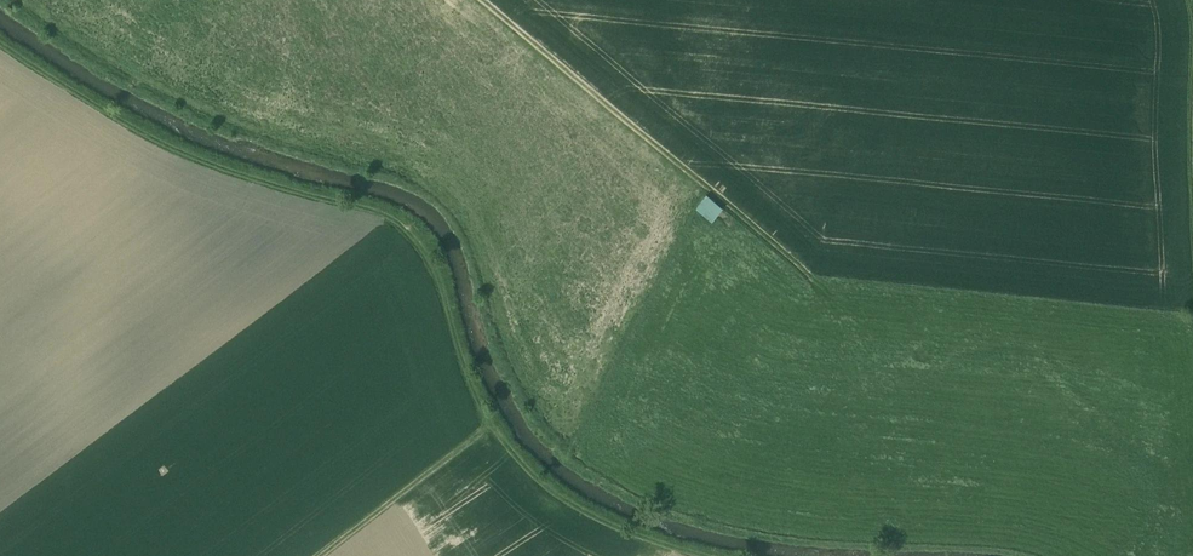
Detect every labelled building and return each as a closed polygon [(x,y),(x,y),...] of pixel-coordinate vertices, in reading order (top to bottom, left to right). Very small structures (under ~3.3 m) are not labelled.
[(712,221),(723,208),(707,194),(696,207),(712,221)]
